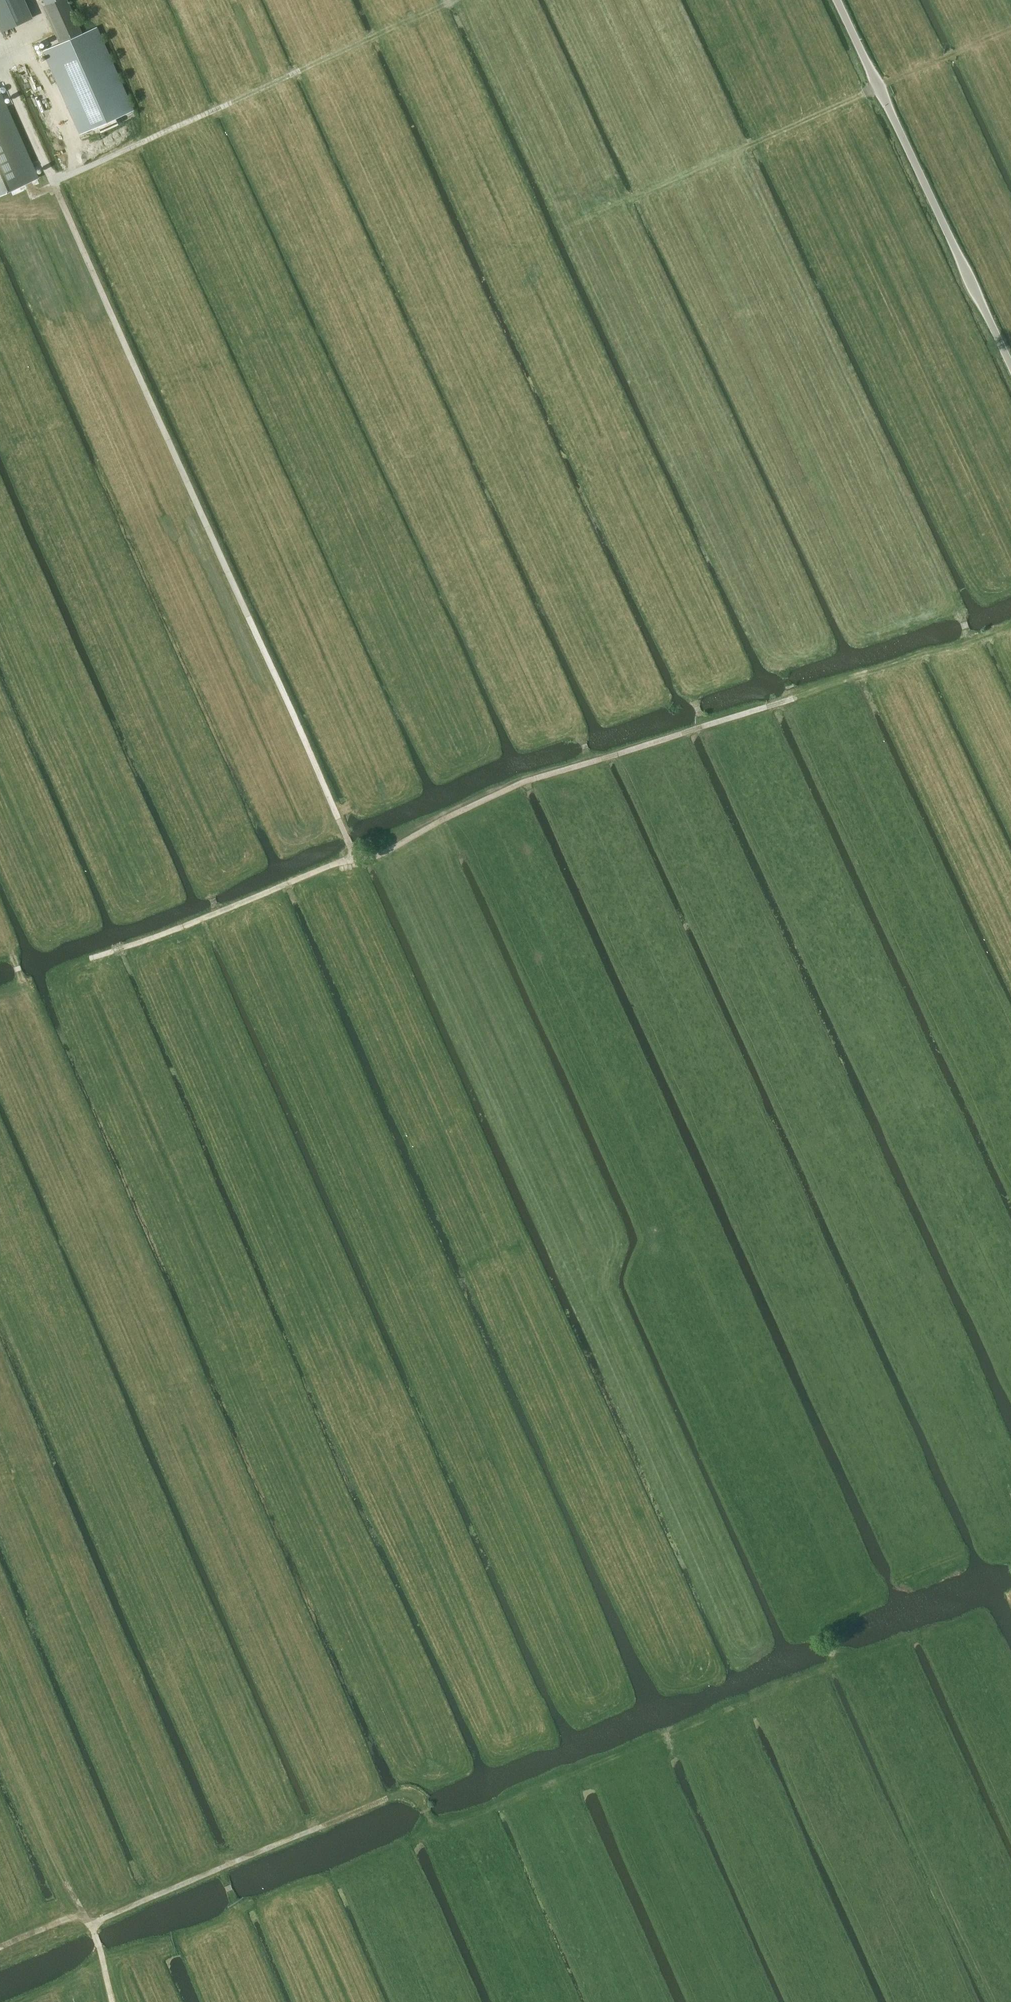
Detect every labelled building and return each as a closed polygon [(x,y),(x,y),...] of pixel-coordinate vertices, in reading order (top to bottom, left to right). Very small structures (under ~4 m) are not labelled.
[(1,32),(32,18),(24,0),(0,0),(0,30),(1,32)] [(43,7),(59,44),(82,34),(67,0),(43,0),(46,6),(43,7)] [(132,111),(96,28),(82,34),(59,44),(42,51),(78,134),(132,111)] [(0,144),(0,194),(19,186),(0,144)]
